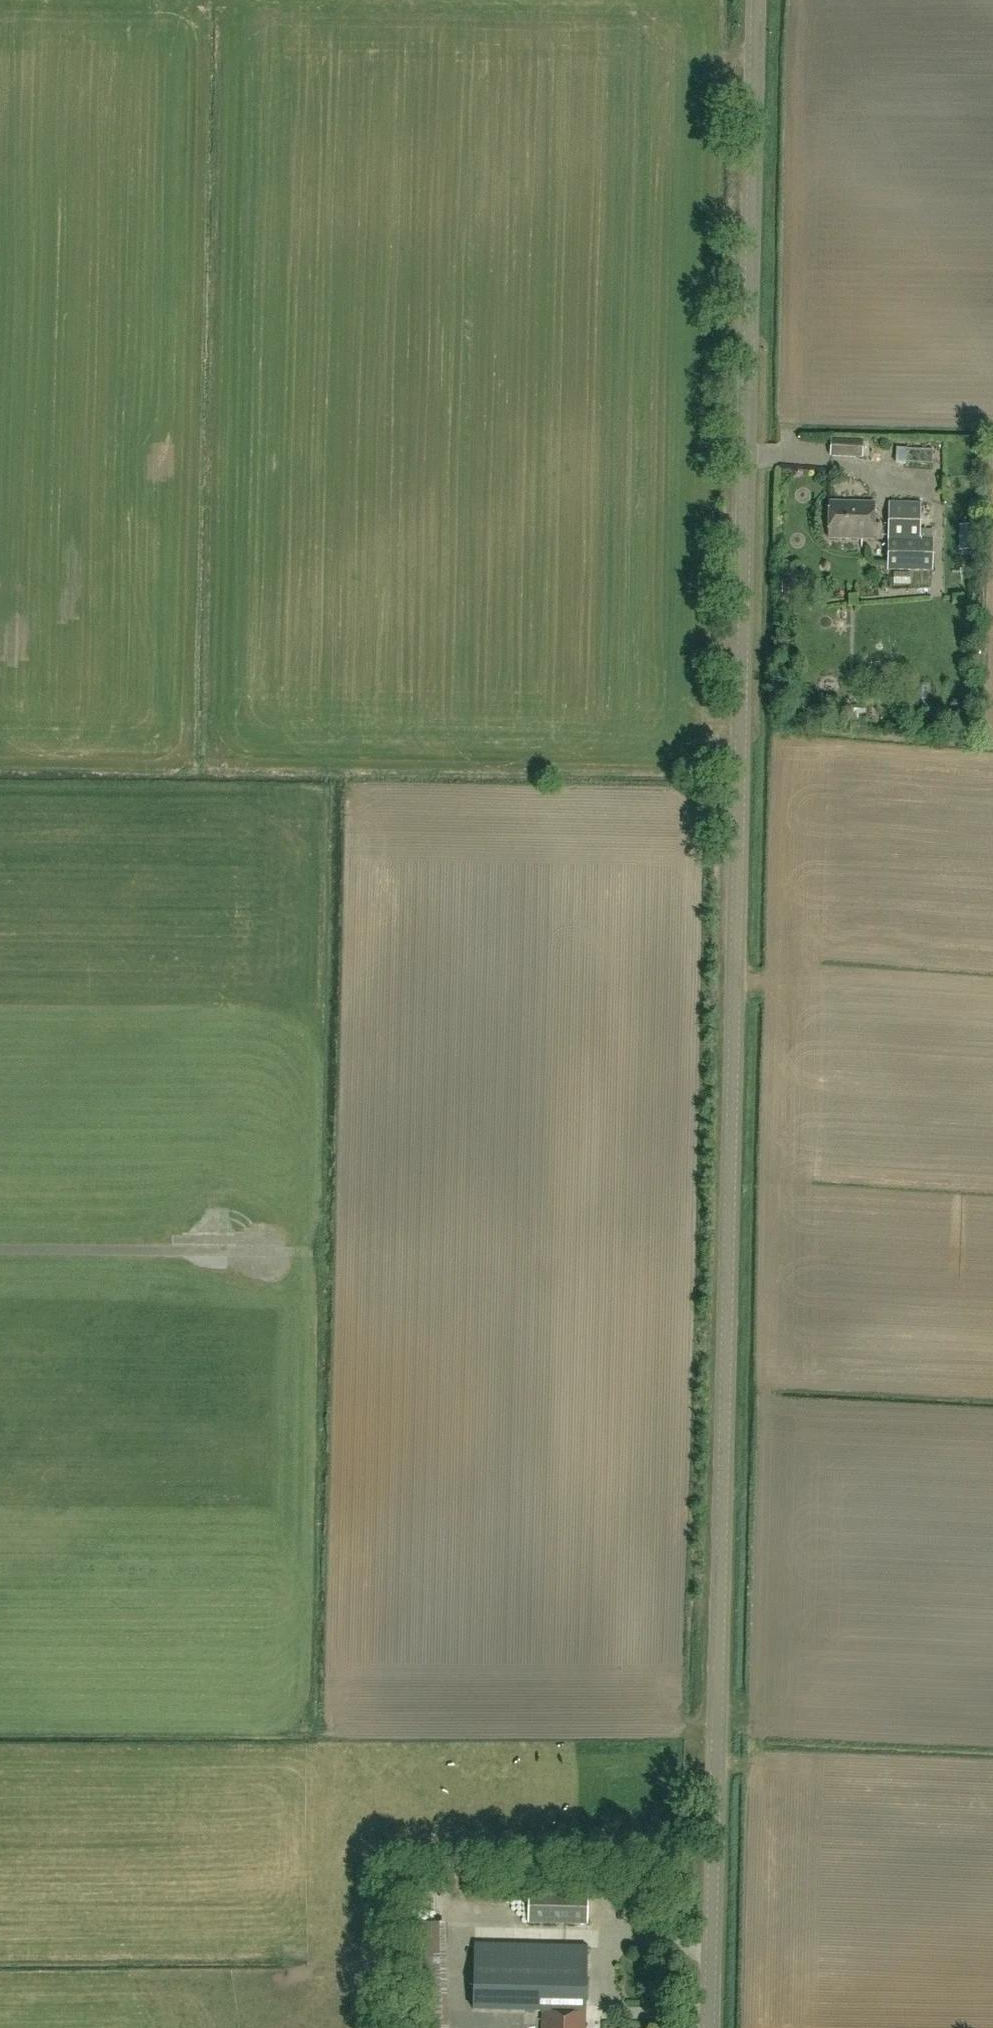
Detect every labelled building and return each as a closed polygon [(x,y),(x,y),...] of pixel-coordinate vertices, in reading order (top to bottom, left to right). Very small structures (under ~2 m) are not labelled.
[(831,457),(862,458),(863,442),(831,441),(831,457)] [(906,450),(896,449),(895,464),(905,464),(906,450)] [(920,503),(889,502),(887,570),(932,571),(932,539),(919,538),(920,503)] [(826,504),(826,539),(871,540),(872,505),(826,504)] [(960,549),(976,549),(975,525),(959,525),(960,549)] [(528,1924),(587,1926),(588,1893),(528,1891),(528,1924)] [(419,1920),(420,1955),(451,1954),(449,1919),(419,1920)] [(475,1945),(473,2011),(543,2014),(543,2027),(585,2027),(588,1949),(475,1945)] [(447,2019),(435,2019),(435,2022),(417,2022),(417,2027),(447,2027),(447,2019)]
